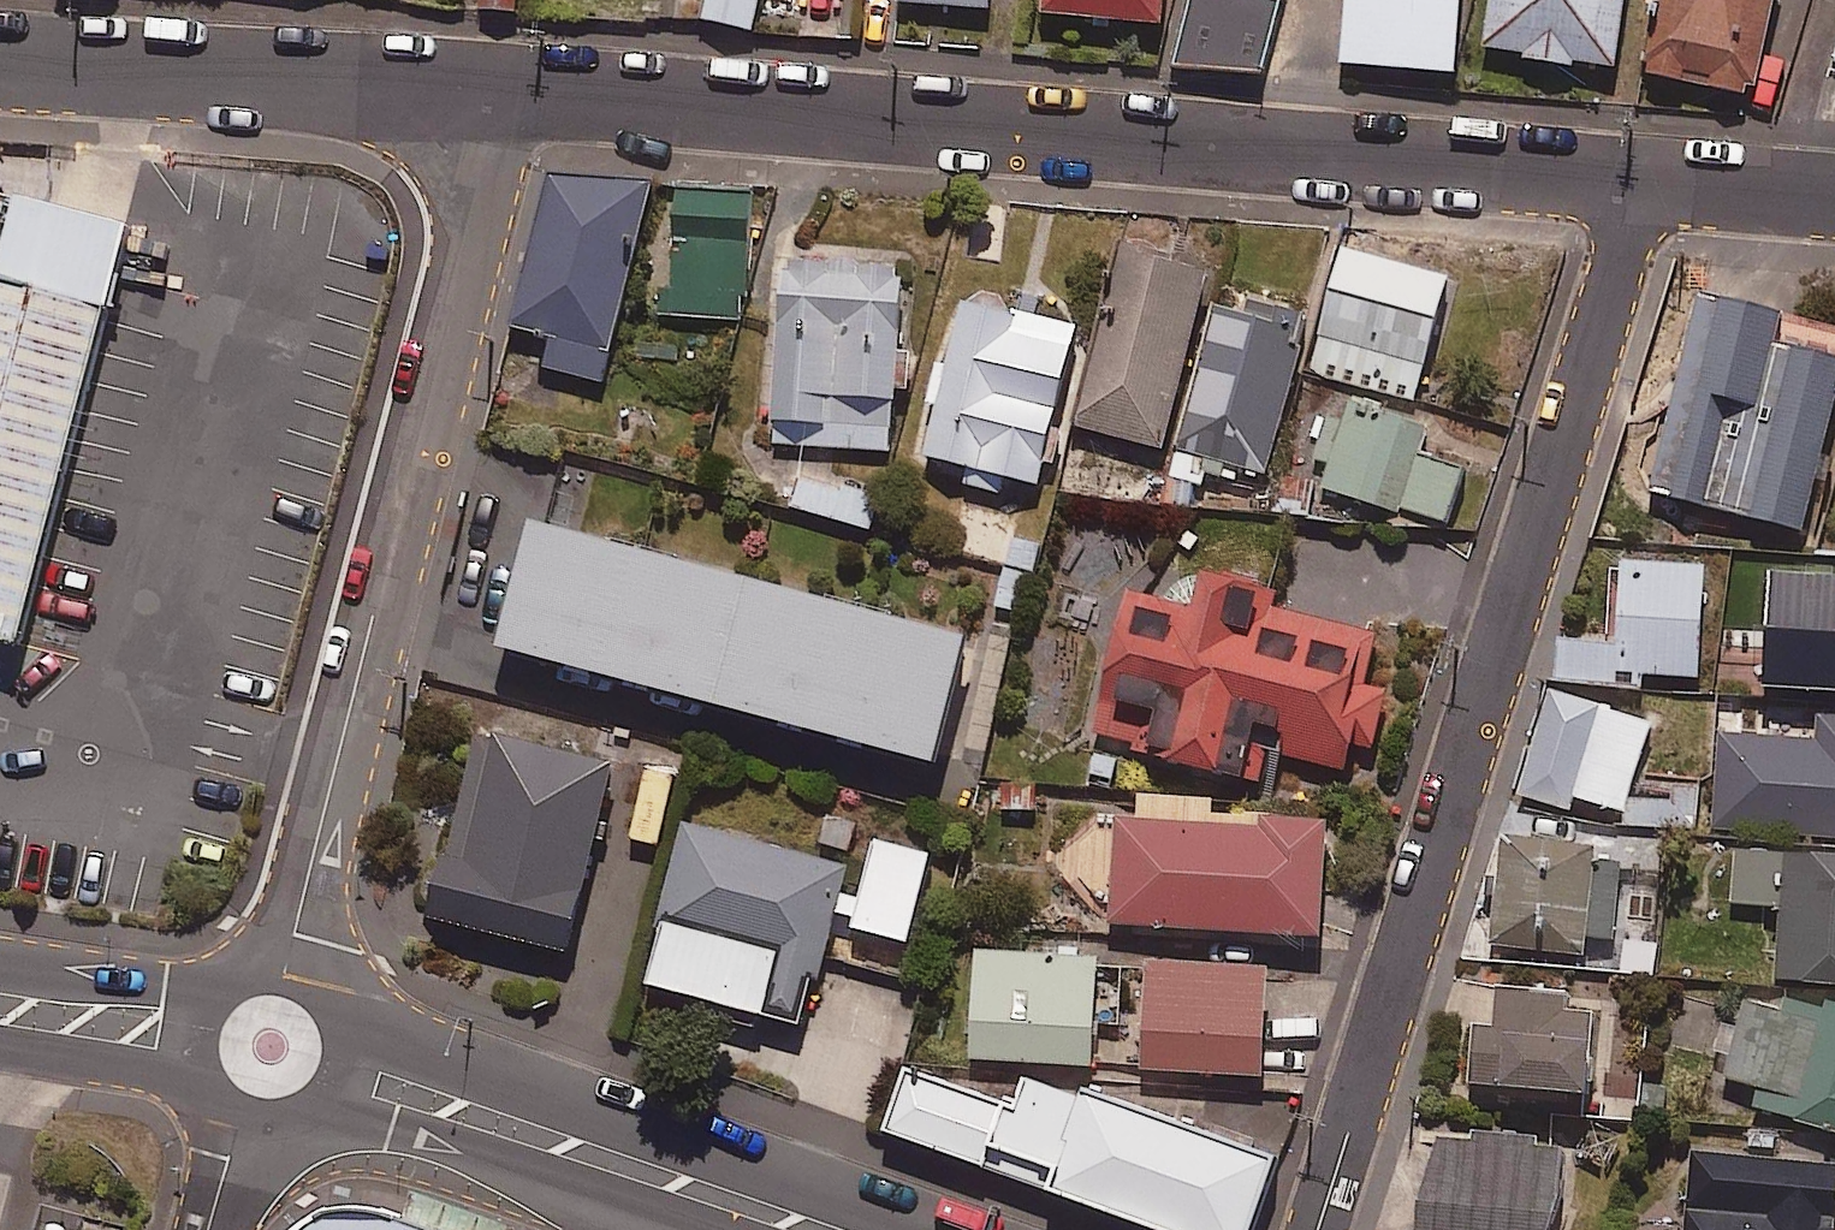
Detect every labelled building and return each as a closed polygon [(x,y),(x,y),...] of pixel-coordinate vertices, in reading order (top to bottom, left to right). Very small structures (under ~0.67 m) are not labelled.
[(698,15),(749,27),(755,0),(701,0),(698,15)] [(1032,5),(1154,22),(1157,0),(1033,0),(1032,5)] [(1170,54),(1257,75),(1275,0),(1183,0),(1170,54)] [(1336,56),(1447,67),(1453,0),(1341,0),(1336,56)] [(1479,45),(1609,63),(1618,0),(1486,0),(1479,45)] [(1635,67),(1752,92),(1772,0),(1649,0),(1635,67)] [(1822,52),(1834,57),(1834,10),(1822,52)] [(643,188),(551,165),(512,323),(535,329),(527,361),(597,378),(643,188)] [(0,172),(0,568),(35,577),(135,208),(0,172)] [(750,190),(674,183),(663,310),(739,317),(750,190)] [(1202,254),(1114,234),(1071,423),(1159,443),(1202,254)] [(1444,270),(1334,241),(1312,322),(1325,325),(1312,371),(1410,397),(1444,270)] [(889,449),(894,384),(903,385),(906,345),(897,344),(904,257),(778,247),(762,439),(889,449)] [(1304,313),(1242,280),(1239,303),(1208,295),(1169,442),(1168,482),(1264,472),(1304,313)] [(1834,380),(1834,349),(1764,331),(1772,303),(1693,283),(1642,486),(1799,525),(1834,380)] [(920,401),(931,404),(919,449),(964,461),(959,480),(993,488),(997,471),(1031,480),(1072,321),(960,292),(943,359),(931,356),(920,401)] [(1422,415),(1340,399),(1318,421),(1304,483),(1446,515),(1459,458),(1415,448),(1422,415)] [(874,488),(797,466),(786,502),(864,524),(874,488)] [(931,759),(965,638),(531,521),(495,646),(931,759)] [(1012,531),(988,599),(1014,608),(1038,540),(1012,531)] [(1750,551),(1743,678),(1834,683),(1834,556),(1750,551)] [(1699,557),(1607,552),(1602,637),(1554,634),(1551,678),(1636,683),(1637,668),(1692,671),(1699,557)] [(1199,586),(1154,575),(1125,689),(1189,706),(1174,765),(1221,778),(1236,718),(1357,749),(1387,634),(1278,606),(1284,583),(1205,562),(1199,586)] [(1645,713),(1543,686),(1516,791),(1565,804),(1568,792),(1621,806),(1645,713)] [(1795,705),(1722,698),(1716,768),(1824,778),(1820,821),(1834,822),(1834,705),(1832,739),(1792,736),(1795,705)] [(607,755),(472,724),(443,852),(429,849),(415,910),(564,944),(607,755)] [(670,770),(641,764),(625,835),(654,841),(670,770)] [(1179,790),(1178,815),(1109,812),(1105,919),(1312,927),(1317,810),(1253,807),(1253,818),(1199,816),(1200,791),(1179,790)] [(845,864),(683,816),(637,975),(798,1022),(845,864)] [(1588,840),(1496,831),(1486,943),(1582,952),(1583,935),(1612,938),(1619,862),(1587,859),(1588,840)] [(924,849),(869,834),(846,922),(901,937),(924,849)] [(1731,842),(1726,896),(1776,900),(1770,973),(1834,978),(1834,850),(1731,842)] [(1090,952),(969,945),(964,1054),(1084,1060),(1090,952)] [(1261,959),(1141,950),(1132,1062),(1252,1072),(1261,959)] [(1559,984),(1490,982),(1489,1027),(1467,1026),(1465,1081),(1589,1086),(1593,1005),(1558,1003),(1559,984)] [(1740,986),(1715,1097),(1834,1124),(1834,1007),(1740,986)] [(899,1061),(876,1126),(1172,1229),(1237,1229),(1266,1147),(1072,1079),(1068,1088),(1016,1070),(1006,1099),(899,1061)] [(1626,1214),(1575,1204),(1383,1186),(1367,1229),(1620,1229),(1626,1214)] [(379,1212),(331,1208),(286,1229),(432,1229),(379,1212)] [(1626,1214),(1620,1229),(1669,1229),(1626,1214)]
